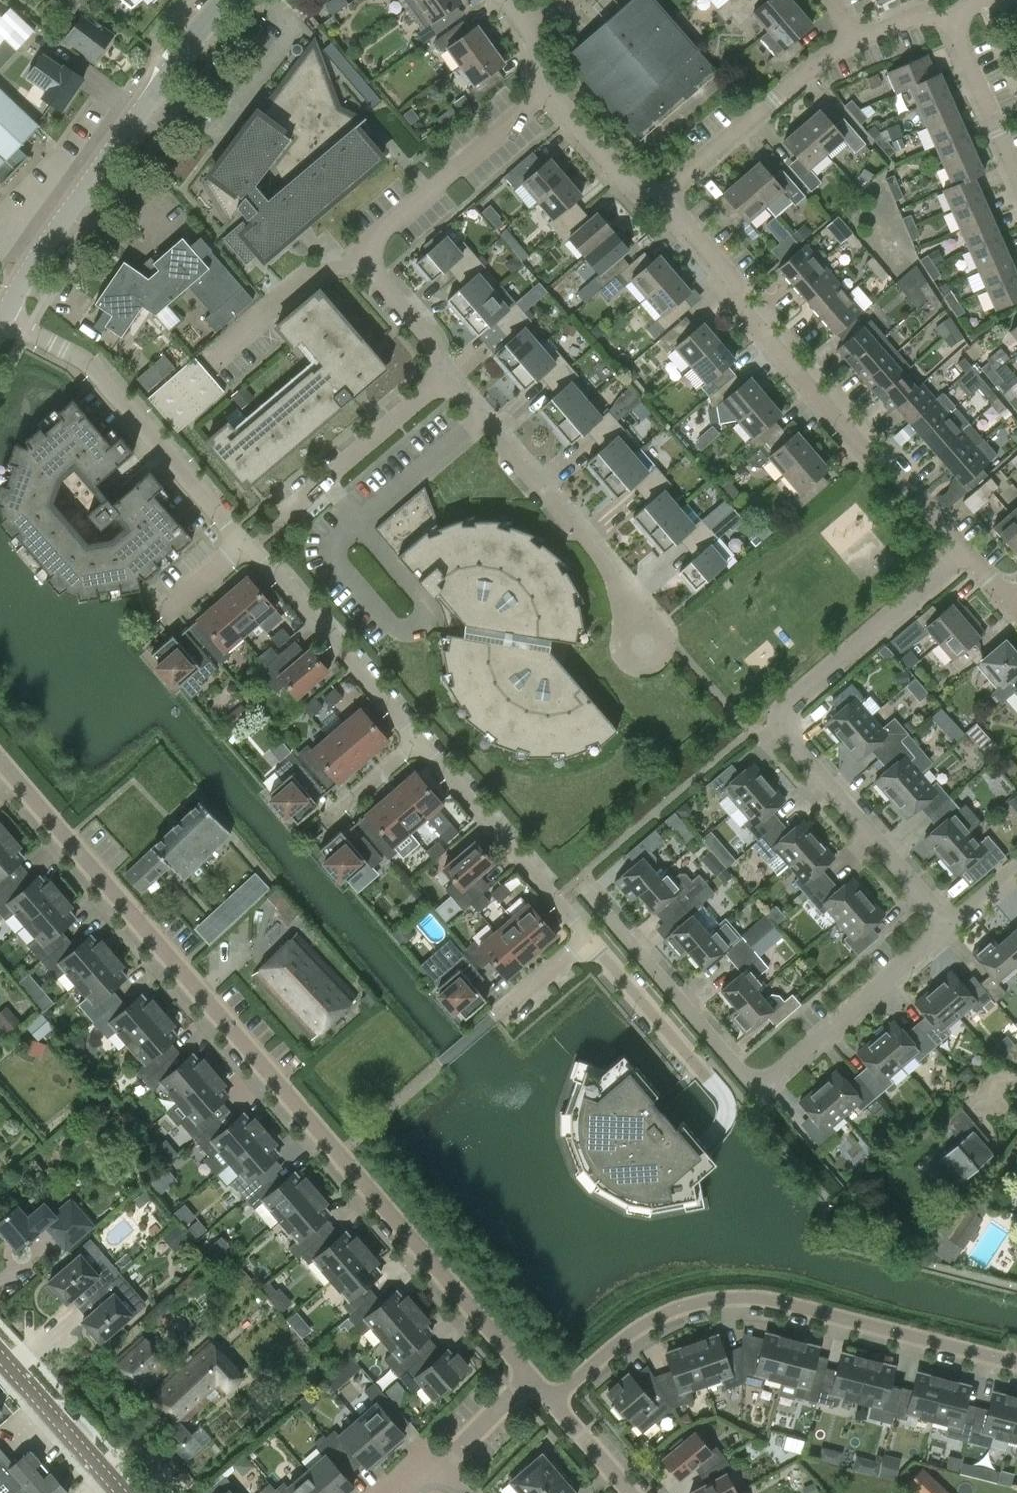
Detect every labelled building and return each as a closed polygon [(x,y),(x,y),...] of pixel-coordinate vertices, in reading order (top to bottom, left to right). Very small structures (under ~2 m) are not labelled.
[(333,15),(348,4),(346,0),(331,0),(325,5),(333,15)] [(406,9),(418,0),(399,0),(406,9)] [(458,0),(418,0),(406,9),(421,30),(416,34),(423,44),(446,27),(439,17),(460,2),(458,0)] [(633,137),(713,68),(653,0),(630,0),(564,57),(633,137)] [(715,11),(724,21),(730,16),(745,2),(743,0),(728,0),(715,11)] [(767,31),(796,6),(790,0),(766,0),(759,6),(753,0),(747,0),(745,2),(730,16),(739,26),(753,14),(767,31)] [(796,6),(767,31),(760,38),(775,55),(767,61),(776,71),(798,52),(791,43),(812,24),(796,6)] [(5,39),(16,50),(35,31),(11,7),(2,17),(0,15),(0,44),(5,39)] [(70,49),(73,45),(95,61),(114,35),(90,17),(88,20),(81,15),(74,25),(68,20),(55,38),(70,49)] [(446,48),(460,67),(491,44),(477,25),(464,35),(457,25),(434,41),(442,52),(446,48)] [(322,50),(330,59),(339,51),(331,43),(322,50)] [(504,63),(491,44),(460,67),(473,85),(468,89),(476,99),(498,83),(491,73),(504,63)] [(258,112),(235,142),(211,175),(214,177),(208,185),(228,219),(223,226),(224,226),(238,208),(247,218),(224,237),(247,264),(260,253),(264,258),(382,158),(363,135),(370,129),(362,121),(366,118),(365,117),(361,120),(338,109),(314,45),(261,115),(258,112)] [(339,51),(330,59),(337,67),(346,60),(339,51)] [(42,98),(61,111),(84,79),(64,65),(63,68),(43,55),(28,77),(47,90),(42,98)] [(896,94),(908,88),(935,75),(926,55),(886,73),(896,94)] [(344,76),(353,68),(346,60),(337,67),(344,76)] [(351,84),(360,77),(353,68),(344,76),(351,84)] [(939,73),(935,75),(908,88),(917,107),(948,94),(939,73)] [(367,85),(360,77),(351,84),(358,93),(367,85)] [(358,93),(365,101),(374,94),(367,85),(358,93)] [(40,126),(39,125),(0,89),(0,180),(2,182),(27,156),(18,148),(38,127),(39,127),(40,126)] [(382,102),(374,94),(365,101),(373,110),(382,102)] [(917,107),(926,127),(957,113),(948,94),(917,107)] [(844,106),(852,116),(859,110),(851,100),(844,106)] [(819,110),(801,126),(825,154),(842,139),(854,153),(864,144),(846,123),(837,131),(819,110)] [(867,119),(859,110),(852,116),(860,125),(867,119)] [(965,133),(957,113),(926,127),(934,147),(965,133)] [(808,169),(825,154),(801,126),(783,141),(801,162),(792,170),(810,191),(820,183),(808,169)] [(880,148),(887,142),(879,133),(872,139),(880,148)] [(934,147),(943,166),(974,153),(965,133),(934,147)] [(887,142),(880,148),(888,158),(895,152),(887,142)] [(983,173),(974,153),(943,166),(952,186),(973,177),(983,173)] [(550,158),(543,164),(538,169),(530,160),(527,157),(504,177),(514,189),(517,187),(522,183),(537,201),(565,177),(550,158)] [(740,178),(765,206),(782,191),(792,203),(792,204),(794,205),(804,197),(786,175),(777,183),(773,179),(759,162),(740,178)] [(889,191),(898,187),(893,176),(885,179),(889,191)] [(548,223),(556,232),(577,214),(569,205),(581,195),(565,177),(537,201),(552,219),(548,223)] [(982,197),(973,177),(952,186),(941,190),(951,211),(982,197)] [(748,221),(765,206),(740,178),(722,194),(740,214),(731,222),(750,243),(760,235),(748,221)] [(902,199),(898,187),(889,191),(894,202),(902,199)] [(990,217),(982,197),(951,211),(959,231),(990,217)] [(490,203),(481,211),(496,227),(502,222),(498,217),(500,215),(490,203)] [(568,238),(584,256),(612,231),(597,213),(585,224),(577,214),(556,232),(564,242),(568,238)] [(906,231),(915,227),(910,216),(901,219),(906,231)] [(999,237),(990,217),(959,231),(968,250),(999,237)] [(836,230),(844,239),(851,233),(843,224),(836,230)] [(505,227),(498,233),(528,253),(505,227)] [(919,238),(915,227),(906,231),(911,242),(919,238)] [(628,250),(612,231),(584,256),(599,274),(594,278),(602,287),(603,287),(624,269),(616,260),(628,250)] [(859,242),(851,233),(844,239),(852,248),(859,242)] [(106,325),(122,336),(143,305),(156,314),(198,277),(221,304),(204,319),(216,332),(253,299),(211,251),(213,249),(202,236),(191,246),(183,237),(155,262),(152,258),(138,271),(124,261),(95,302),(105,309),(94,325),(102,331),(106,325)] [(450,265),(458,274),(477,257),(463,241),(456,247),(446,236),(414,264),(424,276),(426,275),(431,281),(450,265)] [(1008,256),(999,237),(968,250),(977,270),(1008,256)] [(777,267),(792,284),(819,261),(805,244),(777,267)] [(598,291),(606,300),(626,284),(631,280),(646,298),(674,273),(659,255),(652,261),(647,265),(639,256),(629,265),(624,269),(603,287),(602,287),(598,291)] [(919,260),(925,270),(933,265),(927,255),(919,260)] [(1016,276),(1008,256),(977,270),(986,290),(1016,276)] [(486,267),(477,257),(458,274),(466,283),(447,300),(452,306),(450,307),(461,319),(493,291),(478,273),(486,267)] [(865,263),(873,272),(880,266),(872,257),(865,263)] [(833,277),(819,261),(792,284),(806,301),(833,277)] [(939,275),(933,265),(925,270),(932,280),(939,275)] [(888,275),(880,266),(873,272),(880,281),(888,275)] [(690,291),(674,273),(646,298),(661,315),(657,319),(665,329),(686,311),(678,302),(690,291)] [(1016,276),(986,290),(994,310),(1016,299),(1016,277),(1016,276)] [(806,301),(820,317),(847,294),(833,277),(806,301)] [(919,288),(926,298),(934,294),(927,283),(919,288)] [(858,285),(847,294),(820,317),(835,334),(854,317),(872,301),(858,285)] [(319,289),(276,326),(294,346),(302,340),(321,362),(238,432),(229,421),(207,440),(246,486),(350,397),(352,399),(388,368),(362,337),(361,338),(319,289)] [(497,319),(505,328),(524,312),(516,302),(508,308),(493,291),(461,319),(471,331),(473,330),(478,335),(497,319)] [(940,304),(934,294),(926,298),(933,309),(940,304)] [(951,309),(959,304),(953,296),(946,301),(951,309)] [(964,312),(959,304),(951,309),(956,317),(964,312)] [(532,321),(524,312),(505,328),(512,337),(493,354),(498,360),(497,361),(507,373),(540,345),(525,327),(532,321)] [(854,317),(835,334),(843,343),(836,349),(850,365),(882,337),(869,321),(863,327),(862,326),(854,317)] [(942,322),(949,332),(956,327),(949,317),(942,322)] [(674,347),(690,365),(718,341),(702,323),(691,333),(680,321),(659,339),(670,351),(674,347)] [(1016,342),(1016,324),(1008,331),(1016,342)] [(963,338),(956,327),(949,332),(955,343),(963,338)] [(850,365),(863,381),(895,352),(882,337),(850,365)] [(734,359),(718,341),(690,365),(705,383),(700,387),(708,396),(730,378),(722,369),(734,359)] [(543,373),(551,382),(570,366),(562,356),(555,363),(540,345),(507,373),(517,385),(519,384),(524,390),(543,373)] [(863,381),(876,396),(903,373),(909,368),(895,352),(863,381)] [(148,391),(175,367),(164,354),(137,378),(148,391)] [(178,432),(179,431),(225,391),(195,357),(148,398),(178,432)] [(957,364),(965,373),(971,368),(963,358),(957,364)] [(980,365),(988,375),(994,369),(986,360),(980,365)] [(578,375),(570,366),(551,382),(559,392),(540,408),(545,414),(543,415),(553,427),(586,399),(571,382),(578,375)] [(979,377),(971,368),(965,373),(973,383),(979,377)] [(994,369),(988,375),(996,384),(1002,379),(994,369)] [(890,412),(895,407),(916,388),(903,373),(876,396),(890,412)] [(736,419),(736,420),(765,396),(749,377),(737,388),(730,378),(708,396),(711,408),(717,407),(721,422),(736,419)] [(895,407),(908,422),(935,399),(921,383),(916,388),(895,407)] [(983,395),(991,405),(997,399),(989,389),(983,395)] [(908,422),(922,438),(955,408),(942,393),(935,399),(908,422)] [(1016,409),(1016,408),(1016,397),(1014,394),(1008,400),(1016,409)] [(781,414),(765,396),(736,420),(752,438),(747,442),(755,451),(776,433),(769,424),(781,414)] [(20,445),(15,443),(0,486),(0,506),(2,519),(0,521),(0,525),(11,538),(59,593),(63,590),(78,595),(79,600),(140,589),(139,584),(177,552),(192,539),(179,523),(179,524),(154,494),(163,486),(150,471),(135,484),(112,503),(107,497),(88,514),(76,500),(118,464),(118,465),(133,452),(120,436),(111,444),(86,415),(86,414),(73,399),(58,412),(20,445)] [(589,427),(597,437),(617,420),(609,411),(601,417),(586,399),(553,427),(563,439),(565,438),(570,444),(589,427)] [(1005,409),(997,399),(991,405),(999,414),(1005,409)] [(922,438),(935,453),(961,430),(969,424),(955,408),(922,438)] [(625,430),(617,420),(597,437),(605,446),(586,462),(591,468),(589,469),(600,482),(632,454),(617,436),(625,430)] [(935,453),(948,469),(975,445),(961,430),(935,453)] [(770,459),(783,475),(812,450),(796,432),(784,442),(776,433),(755,451),(746,459),(753,467),(762,467),(770,459)] [(982,439),(975,445),(948,469),(967,490),(988,472),(983,466),(996,455),(982,439)] [(632,454),(600,482),(610,494),(612,492),(617,498),(636,482),(644,491),(663,474),(640,447),(632,454)] [(827,468),(812,450),(783,475),(799,492),(794,496),(802,506),(823,488),(815,479),(827,468)] [(671,484),(663,474),(644,491),(652,500),(632,517),(637,522),(636,524),(646,536),(679,508),(664,490),(671,484)] [(989,478),(983,483),(991,493),(998,487),(989,478)] [(991,493),(983,483),(961,502),(972,514),(988,500),(986,497),(991,493)] [(432,595),(437,591),(466,624),(465,636),(446,633),(444,647),(442,647),(448,683),(447,684),(465,715),(464,717),(492,740),(492,741),(526,754),(526,755),(562,755),(563,757),(597,744),(598,745),(617,729),(549,649),(550,638),(579,643),(581,628),(583,628),(576,592),(577,591),(559,560),(560,559),(532,535),(533,534),(498,522),(498,520),(462,520),(462,519),(440,527),(424,486),(375,528),(432,595)] [(682,536),(690,545),(709,529),(701,519),(694,526),(679,508),(646,536),(656,548),(658,546),(663,552),(682,536)] [(1016,553),(1016,523),(1009,514),(992,528),(1015,555),(1016,553)] [(733,556),(709,529),(690,545),(698,554),(679,571),(684,577),(682,578),(693,591),(733,556)] [(248,576),(231,591),(258,623),(275,608),(273,606),(277,603),(267,592),(264,595),(248,576)] [(214,605),(242,637),(258,623),(231,591),(214,605)] [(924,627),(938,643),(966,620),(959,611),(956,611),(950,604),(939,614),(931,605),(913,621),(921,630),(924,627)] [(226,650),(242,637),(214,605),(198,619),(213,637),(205,645),(221,664),(231,655),(226,650)] [(973,628),(966,620),(938,643),(952,660),(949,662),(957,671),(975,656),(967,647),(979,637),(973,630),(973,628)] [(279,647),(290,637),(282,628),(271,638),(279,647)] [(188,653),(173,635),(152,654),(160,663),(157,666),(171,683),(175,680),(179,685),(192,674),(200,683),(217,668),(197,645),(188,653)] [(999,703),(1016,688),(1016,655),(1004,640),(980,661),(1000,684),(991,693),(999,703)] [(259,656),(266,665),(278,655),(270,647),(259,656)] [(281,652),(278,655),(266,665),(259,672),(276,692),(285,684),(297,697),(328,670),(327,669),(331,666),(321,655),(317,658),(310,649),(292,665),(281,652)] [(911,649),(899,658),(908,668),(919,659),(911,649)] [(908,669),(894,673),(896,684),(910,682),(908,669)] [(824,723),(840,742),(870,716),(860,703),(865,699),(851,683),(832,699),(840,710),(824,723)] [(999,703),(1000,703),(1014,691),(1016,694),(1016,688),(999,703)] [(331,708),(342,698),(334,689),(323,698),(331,708)] [(315,698),(303,708),(311,717),(322,707),(315,698)] [(941,706),(931,716),(954,742),(964,732),(941,706)] [(344,723),(371,754),(388,740),(372,721),(376,718),(366,707),(362,710),(361,708),(344,723)] [(872,746),(881,757),(900,740),(907,734),(908,734),(893,717),(881,728),(870,716),(840,742),(856,760),(872,746)] [(976,722),(965,730),(984,752),(994,742),(976,722)] [(344,723),(328,737),(355,768),(371,754),(344,723)] [(889,799),(920,773),(932,763),(907,734),(900,740),(881,757),(890,767),(886,771),(874,781),(889,799)] [(338,783),(355,768),(328,737),(312,750),(307,745),(298,753),(314,772),(323,765),(338,783)] [(288,813),(297,823),(318,805),(303,787),(313,778),(293,755),(275,771),(283,780),(270,791),(274,796),(271,799),(285,816),(288,813)] [(1001,766),(1010,776),(1016,769),(1016,766),(1010,758),(1001,766)] [(727,795),(738,807),(768,781),(753,763),(736,777),(727,766),(708,783),(722,799),(727,795)] [(398,786),(425,818),(442,804),(440,802),(444,799),(434,787),(431,791),(415,772),(398,786)] [(930,786),(920,773),(889,799),(905,817),(921,804),(930,814),(950,798),(935,781),(930,786)] [(742,823),(757,840),(777,824),(768,813),(784,799),(768,781),(738,807),(748,819),(742,823)] [(398,786),(382,800),(409,832),(425,818),(398,786)] [(1009,801),(1016,811),(1016,794),(1009,801)] [(923,839),(939,857),(969,831),(978,823),(964,806),(960,810),(950,798),(930,814),(939,825),(923,839)] [(409,832),(382,800),(365,815),(380,833),(372,840),(388,859),(397,852),(392,846),(409,832)] [(200,803),(125,875),(142,893),(167,869),(172,875),(175,871),(184,880),(231,835),(200,803)] [(777,824),(757,840),(751,845),(776,874),(787,865),(818,839),(802,820),(786,834),(777,824)] [(10,834),(0,823),(0,843),(10,834)] [(446,842),(458,832),(450,823),(438,833),(446,842)] [(630,900),(638,894),(658,875),(651,867),(655,864),(655,857),(650,851),(663,840),(654,829),(626,853),(634,863),(614,881),(630,900)] [(372,868),(382,859),(366,840),(356,849),(340,831),(319,849),(327,859),(324,862),(338,879),(342,876),(346,881),(367,863),(372,868)] [(979,842),(969,831),(939,857),(955,875),(965,866),(976,880),(982,875),(1005,856),(987,835),(979,842)] [(14,883),(6,874),(24,858),(16,849),(20,846),(10,834),(0,843),(0,895),(14,883)] [(462,910),(470,903),(482,893),(485,890),(475,878),(493,863),(485,854),(489,851),(479,839),(476,843),(474,841),(443,869),(454,882),(445,890),(462,910)] [(793,881),(807,898),(826,881),(817,871),(833,857),(818,839),(787,865),(798,877),(793,881)] [(445,851),(437,842),(426,852),(434,861),(445,851)] [(212,908),(221,918),(262,878),(253,868),(212,908)] [(674,895),(682,905),(694,895),(701,889),(692,879),(690,880),(685,873),(677,874),(673,878),(665,869),(658,875),(638,894),(654,912),(674,895)] [(0,895),(0,913),(5,920),(14,912),(25,924),(60,894),(50,882),(46,885),(39,876),(21,892),(14,883),(0,895)] [(826,910),(837,922),(867,896),(852,878),(835,892),(826,881),(807,898),(821,914),(826,910)] [(498,903),(510,893),(502,884),(490,894),(498,903)] [(277,888),(267,897),(290,921),(300,912),(277,888)] [(489,902),(482,893),(470,903),(478,912),(489,902)] [(27,945),(42,962),(65,942),(57,933),(75,918),(67,909),(71,906),(60,894),(25,924),(36,937),(27,945)] [(718,923),(694,895),(682,905),(675,910),(684,920),(663,938),(679,958),(687,951),(718,923)] [(883,914),(867,896),(837,922),(847,934),(842,939),(857,955),(876,938),(867,928),(883,914)] [(511,918),(538,950),(555,935),(539,917),(543,913),(533,902),(529,905),(528,904),(511,918)] [(193,926),(203,936),(215,924),(206,914),(193,926)] [(723,952),(732,963),(750,947),(725,917),(718,923),(687,951),(703,970),(723,952)] [(511,918),(495,932),(522,964),(538,950),(511,918)] [(997,944),(1014,965),(1016,969),(1016,930),(1016,928),(997,944)] [(522,964),(495,932),(478,946),(474,941),(465,949),(481,967),(490,960),(505,978),(522,964)] [(297,933),(252,975),(313,1039),(357,997),(297,933)] [(66,971),(77,983),(112,953),(102,941),(98,944),(90,935),(73,951),(65,942),(42,962),(57,979),(66,971)] [(989,974),(979,983),(991,997),(995,1001),(1005,992),(996,981),(1014,965),(997,944),(991,937),(971,953),(989,974)] [(451,939),(420,965),(433,982),(437,987),(442,992),(438,995),(453,1012),(456,1009),(465,1018),(486,1000),(475,988),(470,982),(479,974),(451,939)] [(720,990),(736,1008),(757,991),(765,985),(757,976),(768,967),(750,947),(732,963),(740,973),(720,990)] [(85,1011),(93,1021),(116,1001),(108,992),(126,977),(119,968),(122,965),(112,953),(77,983),(94,1004),(85,1011)] [(950,971),(932,987),(958,1017),(970,1007),(975,1012),(991,997),(979,983),(975,978),(964,987),(950,971)] [(917,1028),(934,1047),(950,1033),(946,1028),(958,1017),(932,987),(914,1002),(928,1018),(917,1028)] [(757,991),(736,1008),(728,1015),(745,1034),(766,1016),(774,1026),(800,1004),(791,994),(782,1002),(776,995),(770,994),(764,999),(757,991)] [(117,1030),(128,1042),(163,1012),(153,1000),(149,1003),(141,995),(123,1010),(116,1001),(93,1021),(108,1038),(117,1030)] [(137,1071),(144,1079),(167,1060),(159,1051),(177,1036),(170,1027),(173,1024),(163,1012),(128,1042),(146,1063),(137,1071)] [(893,1021),(875,1036),(900,1067),(913,1056),(917,1061),(934,1047),(917,1028),(906,1037),(893,1021)] [(1007,1035),(989,1050),(997,1059),(1015,1044),(1007,1035)] [(888,1077),(900,1067),(875,1036),(856,1052),(870,1068),(860,1077),(876,1096),(892,1082),(888,1077)] [(162,1082),(179,1101),(214,1071),(203,1059),(200,1063),(192,1054),(174,1069),(167,1060),(144,1079),(153,1090),(162,1082)] [(650,1210),(650,1211),(685,1205),(685,1204),(696,1202),(693,1182),(716,1162),(704,1148),(706,1147),(704,1145),(683,1121),(676,1127),(651,1099),(659,1092),(637,1066),(635,1068),(623,1054),(599,1074),(581,1068),(577,1078),(576,1078),(564,1111),(565,1112),(566,1134),(565,1134),(579,1171),(580,1171),(594,1187),(593,1188),(628,1207),(628,1206),(650,1210)] [(835,1070),(817,1086),(843,1116),(855,1105),(859,1110),(876,1096),(860,1077),(849,1086),(835,1070)] [(178,1125),(181,1122),(196,1139),(218,1120),(210,1111),(221,1101),(228,1095),(220,1087),(224,1083),(214,1071),(179,1101),(167,1112),(178,1125)] [(831,1126),(843,1116),(817,1086),(799,1101),(812,1117),(802,1126),(819,1146),(835,1132),(831,1126)] [(955,1099),(938,1113),(945,1121),(962,1107),(955,1099)] [(218,1120),(196,1139),(210,1156),(204,1161),(215,1173),(230,1160),(265,1131),(254,1119),(251,1122),(243,1113),(236,1119),(225,1129),(218,1120)] [(963,1139),(942,1157),(962,1181),(992,1154),(968,1126),(959,1134),(963,1139)] [(230,1160),(215,1173),(226,1186),(232,1181),(246,1198),(269,1179),(261,1170),(274,1159),(279,1154),(272,1146),(275,1143),(265,1131),(230,1160)] [(264,1200),(281,1220),(316,1190),(306,1178),(302,1181),(294,1172),(276,1188),(269,1179),(246,1198),(255,1208),(264,1200)] [(297,1257),(301,1254),(320,1238),(312,1229),(330,1214),(322,1205),(326,1202),(316,1190),(281,1220),(292,1232),(283,1240),(297,1257)] [(929,1248),(956,1264),(984,1219),(983,1219),(995,1199),(983,1191),(970,1210),(968,1210),(966,1214),(955,1207),(940,1231),(929,1248)] [(93,1225),(77,1207),(60,1222),(44,1203),(28,1217),(17,1205),(0,1220),(0,1228),(18,1249),(45,1225),(66,1248),(93,1225)] [(314,1258),(332,1279),(367,1249),(357,1237),(353,1240),(345,1231),(327,1247),(320,1238),(301,1254),(309,1263),(314,1258)] [(352,1313),(371,1297),(363,1288),(381,1273),(373,1264),(377,1261),(367,1249),(332,1279),(349,1299),(344,1304),(352,1313)] [(84,1287),(92,1296),(115,1276),(100,1259),(91,1267),(80,1254),(48,1281),(49,1282),(46,1286),(55,1297),(59,1294),(66,1302),(84,1287)] [(129,1293),(115,1276),(92,1296),(100,1305),(82,1320),(89,1329),(86,1332),(95,1343),(99,1340),(100,1341),(132,1314),(120,1301),(129,1293)] [(378,1306),(371,1297),(352,1313),(348,1316),(363,1333),(372,1326),(383,1338),(418,1308),(407,1296),(404,1299),(396,1291),(378,1306)] [(384,1359),(399,1376),(422,1356),(414,1348),(432,1332),(424,1323),(428,1320),(418,1308),(383,1338),(394,1351),(384,1359)] [(760,1356),(742,1351),(742,1382),(762,1388),(765,1376),(781,1380),(792,1339),(766,1333),(760,1356)] [(170,1363),(144,1334),(116,1360),(142,1388),(170,1363)] [(742,1383),(742,1382),(742,1351),(725,1357),(717,1335),(692,1343),(705,1383),(721,1378),(725,1389),(742,1383)] [(210,1338),(152,1391),(176,1417),(160,1432),(176,1449),(192,1434),(183,1424),(221,1389),(224,1393),(242,1375),(210,1338)] [(795,1396),(816,1401),(824,1372),(812,1369),(818,1346),(792,1339),(781,1380),(798,1384),(795,1396)] [(674,1375),(656,1381),(672,1407),(693,1400),(689,1388),(705,1383),(692,1343),(666,1352),(674,1375)] [(422,1356),(399,1376),(414,1393),(423,1385),(434,1398),(443,1390),(446,1394),(459,1383),(456,1379),(466,1371),(464,1370),(468,1366),(457,1354),(454,1357),(447,1350),(429,1365),(422,1356)] [(858,1400),(868,1359),(842,1352),(836,1375),(824,1372),(816,1401),(835,1406),(839,1404),(841,1395),(858,1400)] [(894,1416),(900,1392),(888,1389),(894,1366),(868,1359),(858,1400),(883,1406),(881,1413),(894,1416)] [(911,1395),(900,1392),(894,1416),(907,1419),(908,1413),(933,1419),(944,1379),(917,1372),(911,1395)] [(672,1407),(656,1381),(644,1392),(628,1374),(607,1392),(616,1402),(612,1405),(623,1418),(626,1415),(642,1433),(672,1407)] [(970,1385),(944,1379),(933,1419),(949,1423),(946,1436),(968,1441),(976,1412),(964,1409),(970,1385)] [(376,1403),(358,1419),(388,1454),(399,1445),(395,1441),(404,1434),(389,1416),(397,1408),(374,1382),(365,1390),(376,1403)] [(1009,1439),(1016,1407),(1016,1398),(993,1391),(987,1414),(976,1412),(968,1441),(990,1447),(993,1435),(1009,1439)] [(1009,1439),(1016,1441),(1016,1407),(1009,1439)] [(378,1463),(388,1454),(358,1419),(339,1435),(335,1429),(326,1437),(342,1456),(351,1449),(366,1467),(375,1459),(378,1463)] [(705,1472),(725,1457),(716,1446),(710,1450),(695,1432),(685,1440),(681,1436),(669,1447),(672,1451),(663,1458),(679,1478),(697,1463),(705,1472)] [(307,1470),(327,1492),(345,1492),(353,1486),(338,1468),(346,1460),(342,1456),(326,1437),(324,1434),(315,1442),(326,1454),(307,1470)] [(29,1490),(50,1472),(47,1469),(40,1474),(34,1467),(40,1461),(30,1449),(9,1466),(0,1456),(0,1492),(11,1492),(23,1483),(29,1490)] [(563,1471),(553,1459),(549,1462),(542,1453),(523,1470),(519,1466),(508,1476),(511,1480),(510,1481),(521,1492),(538,1492),(563,1471)] [(725,1457),(705,1472),(710,1482),(689,1492),(735,1492),(736,1492),(726,1473),(732,1470),(725,1457)] [(923,1467),(906,1484),(915,1492),(951,1492),(923,1467)] [(275,1489),(278,1492),(327,1492),(307,1470),(289,1486),(284,1481),(275,1489)] [(50,1472),(29,1490),(23,1483),(11,1492),(66,1492),(68,1492),(65,1488),(67,1487),(61,1480),(60,1482),(50,1471),(50,1472)] [(563,1471),(538,1492),(576,1492),(570,1486),(574,1483),(563,1471)] [(229,1490),(234,1486),(226,1476),(207,1492),(231,1492),(229,1490)] [(275,1489),(270,1482),(261,1490),(263,1492),(278,1492),(275,1489)]
